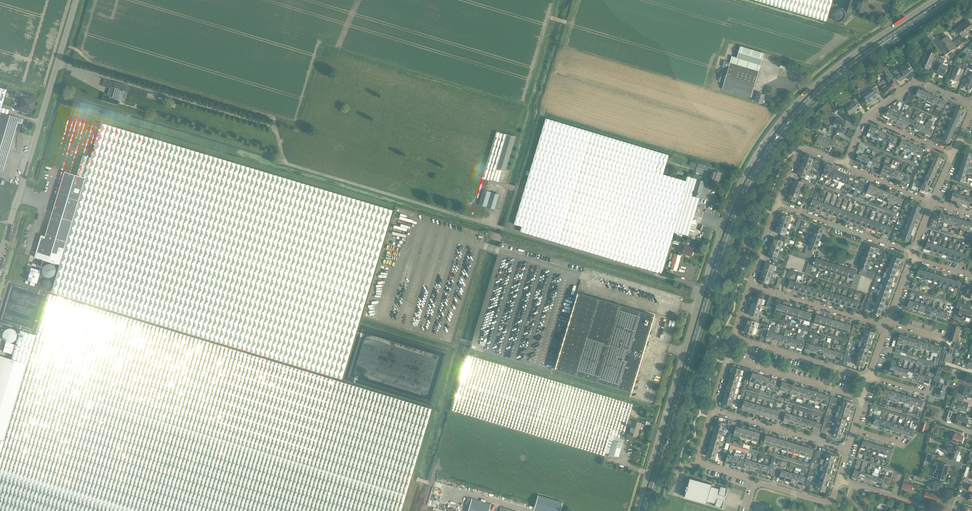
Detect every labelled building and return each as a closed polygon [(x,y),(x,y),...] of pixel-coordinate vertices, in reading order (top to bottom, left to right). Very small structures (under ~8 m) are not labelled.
[(832,0),(756,0),(826,21),(832,0)] [(864,13),(867,2),(862,0),(858,0),(855,11),(864,13)] [(971,30),(971,25),(968,20),(956,29),(962,37),(971,30)] [(955,48),(946,36),(945,34),(939,38),(941,40),(938,42),(947,54),(955,48)] [(955,40),(959,45),(963,42),(960,37),(955,40)] [(740,46),(735,64),(759,71),(764,53),(740,46)] [(926,52),(921,63),(926,65),(925,68),(928,70),(933,59),(939,62),(941,56),(939,55),(939,54),(940,53),(938,53),(936,52),(935,54),(932,52),(931,54),(926,52)] [(940,66),(936,73),(939,75),(943,76),(944,74),(948,66),(942,64),(945,58),(941,56),(939,62),(937,65),(940,66)] [(735,64),(730,63),(725,61),(723,67),(728,68),(727,74),(722,72),(719,81),(724,83),(722,89),(751,97),(751,96),(753,92),(759,71),(735,64)] [(900,69),(897,71),(894,73),(900,81),(907,76),(906,74),(913,69),(908,63),(900,69)] [(965,75),(968,68),(965,66),(964,70),(962,69),(963,69),(956,66),(950,78),(957,82),(961,73),(965,75)] [(888,77),(879,83),(886,93),(896,86),(892,80),(894,78),(889,71),(885,73),(888,77)] [(129,90),(105,83),(103,89),(105,90),(101,104),(119,109),(120,105),(113,101),(116,92),(127,95),(129,90)] [(869,104),(879,97),(877,95),(880,93),(875,86),(873,88),(872,88),(868,91),(869,93),(863,96),(869,104)] [(7,114),(9,109),(1,107),(6,90),(0,88),(0,112),(7,114)] [(920,101),(924,91),(919,89),(916,95),(919,97),(917,100),(920,101)] [(924,91),(920,101),(921,98),(924,99),(923,102),(926,103),(930,94),(924,91)] [(753,92),(751,96),(756,98),(755,101),(762,103),(763,102),(763,103),(764,100),(763,100),(765,95),(758,92),(758,93),(753,92)] [(930,94),(926,103),(929,104),(931,105),(932,103),(935,96),(930,94)] [(935,96),(932,103),(938,105),(940,98),(935,96)] [(29,110),(31,110),(34,101),(22,98),(22,100),(19,99),(16,109),(28,113),(29,110)] [(856,105),(859,103),(855,98),(852,100),(854,102),(845,108),(849,115),(858,108),(856,105)] [(940,98),(938,105),(936,108),(942,110),(943,107),(946,101),(940,98)] [(952,111),(961,115),(963,109),(950,104),(949,106),(953,108),(952,111)] [(891,118),(897,106),(895,105),(893,109),(890,108),(889,110),(888,109),(886,116),(891,118)] [(897,106),(891,118),(897,121),(901,111),(898,110),(899,107),(897,106)] [(953,115),(952,118),(958,121),(961,115),(952,111),(948,109),(947,112),(951,113),(950,114),(953,115)] [(901,111),(897,121),(903,123),(905,117),(900,114),(901,112),(901,111)] [(3,171),(17,123),(21,124),(23,119),(7,114),(0,112),(0,170),(3,171)] [(848,119),(844,114),(842,112),(840,114),(842,117),(846,121),(848,119)] [(911,119),(908,126),(914,128),(919,116),(917,115),(916,118),(915,118),(914,121),(911,119)] [(919,131),(922,124),(920,123),(921,121),(920,120),(921,117),(919,116),(914,128),(919,131)] [(908,126),(911,119),(905,117),(903,123),(908,126)] [(546,118),(530,172),(527,171),(526,174),(529,175),(525,189),(514,224),(521,226),(520,231),(661,273),(673,233),(674,231),(687,235),(699,198),(692,195),(697,179),(693,178),(687,176),(685,181),(662,174),(668,155),(546,118)] [(833,124),(834,124),(833,126),(836,128),(835,130),(840,132),(842,128),(845,122),(836,118),(833,124)] [(958,121),(952,118),(950,123),(956,126),(958,121)] [(922,124),(919,131),(925,133),(929,124),(931,121),(928,120),(927,122),(927,121),(925,125),(922,124)] [(931,121),(929,124),(925,133),(931,136),(934,129),(931,128),(932,125),(931,125),(933,122),(931,121)] [(947,129),(953,132),(956,126),(950,123),(943,121),(942,123),(949,126),(947,129)] [(52,292),(342,379),(392,210),(102,123),(92,158),(83,155),(77,175),(85,178),(60,264),(52,292)] [(873,135),(876,128),(870,126),(869,128),(868,131),(868,132),(871,134),(870,137),(872,138),(873,135)] [(953,132),(947,129),(940,126),(939,128),(943,130),(946,131),(945,135),(951,137),(953,132)] [(876,128),(873,135),(879,137),(881,131),(876,128)] [(881,131),(879,137),(884,140),(887,133),(881,131)] [(496,132),(482,178),(489,180),(489,179),(498,182),(501,171),(496,169),(506,134),(505,135),(496,132)] [(887,133),(884,140),(889,142),(889,144),(892,136),(887,133)] [(515,137),(506,134),(496,169),(501,171),(505,172),(515,137)] [(819,135),(818,135),(817,135),(816,135),(816,137),(816,138),(817,138),(816,142),(828,147),(829,145),(833,147),(837,138),(833,137),(831,140),(819,135)] [(951,137),(945,135),(942,141),(948,143),(951,137)] [(892,136),(889,144),(894,146),(898,138),(892,136)] [(904,148),(907,142),(902,140),(899,146),(904,148)] [(907,142),(904,148),(903,151),(905,152),(906,151),(909,152),(910,151),(913,144),(907,142)] [(915,153),(918,147),(913,144),(910,151),(915,153)] [(918,147),(915,153),(914,156),(917,157),(918,154),(921,155),(924,149),(918,147)] [(971,160),(971,157),(971,154),(971,153),(966,151),(964,157),(971,160)] [(933,161),(939,164),(942,158),(929,152),(928,155),(935,158),(933,161),(926,158),(933,161)] [(861,163),(864,155),(862,154),(862,156),(858,154),(855,161),(861,163)] [(864,155),(861,163),(866,166),(869,159),(864,157),(865,155),(864,155)] [(803,162),(810,165),(813,167),(817,168),(819,169),(822,170),(823,168),(819,167),(819,166),(811,163),(813,159),(805,156),(803,162)] [(869,159),(866,166),(872,168),(876,157),(874,156),(872,160),(869,159)] [(876,157),(872,168),(877,171),(880,164),(875,162),(877,157),(876,157)] [(931,167),(937,169),(939,164),(933,161),(926,158),(925,160),(932,163),(931,167)] [(800,168),(815,175),(815,174),(808,171),(810,165),(803,162),(800,168)] [(886,174),(889,167),(887,166),(888,163),(885,162),(884,165),(881,172),(886,174)] [(714,168),(710,167),(698,164),(697,168),(712,172),(710,179),(714,180),(713,182),(717,183),(718,181),(721,172),(713,170),(714,168)] [(828,176),(831,168),(826,166),(822,174),(821,177),(824,178),(825,175),(828,176)] [(889,167),(886,174),(891,177),(894,169),(889,167)] [(928,172),(934,175),(937,169),(931,167),(928,172)] [(814,177),(815,175),(800,168),(797,175),(801,176),(801,178),(804,179),(806,175),(809,176),(810,175),(814,177)] [(834,178),(837,170),(831,168),(828,176),(827,179),(829,180),(831,177),(834,178)] [(894,169),(891,177),(896,179),(899,172),(894,169)] [(839,181),(843,173),(837,170),(834,178),(839,181)] [(85,178),(77,175),(64,171),(45,236),(41,235),(34,257),(60,264),(85,178)] [(899,172),(896,179),(901,181),(904,174),(899,172)] [(934,175),(928,172),(926,178),(932,181),(934,175)] [(843,173),(839,181),(845,183),(848,175),(843,173)] [(904,174),(901,181),(907,183),(909,178),(912,180),(914,174),(911,173),(910,176),(904,174)] [(848,175),(845,183),(850,186),(854,178),(848,175)] [(923,183),(930,186),(932,181),(926,178),(919,175),(918,177),(922,179),(922,178),(925,180),(923,183)] [(965,177),(958,175),(956,181),(970,185),(971,182),(964,180),(965,177)] [(854,178),(850,186),(850,187),(852,188),(852,186),(856,188),(859,180),(854,178)] [(700,198),(705,181),(703,181),(697,179),(692,195),(699,198),(700,198)] [(792,186),(800,189),(803,183),(795,180),(792,186)] [(856,188),(855,191),(857,192),(858,189),(861,190),(865,182),(859,180),(856,188)] [(930,186),(923,183),(921,189),(927,192),(930,186)] [(872,195),(875,187),(870,185),(866,193),(872,195)] [(790,192),(797,195),(800,189),(792,186),(790,192)] [(875,187),(872,195),(877,198),(881,190),(875,187)] [(499,194),(485,190),(483,190),(479,204),(494,209),(499,194)] [(881,190),(877,198),(883,200),(886,192),(881,190)] [(953,201),(957,202),(959,194),(955,193),(956,191),(954,190),(953,192),(951,192),(948,199),(951,199),(951,200),(951,201),(953,201)] [(797,195),(790,192),(787,198),(795,201),(797,195)] [(889,202),(892,194),(886,192),(883,200),(889,202)] [(963,203),(965,196),(961,195),(962,193),(960,192),(959,194),(957,202),(957,203),(957,202),(959,203),(959,202),(962,203),(963,203)] [(892,194),(889,202),(894,205),(898,197),(892,194)] [(865,196),(862,196),(860,201),(868,204),(869,202),(863,200),(865,196)] [(898,197),(894,205),(900,207),(903,199),(898,197)] [(815,209),(818,201),(812,199),(809,207),(815,209)] [(818,201),(815,209),(821,211),(824,203),(818,201)] [(824,203),(821,211),(827,213),(829,205),(824,203)] [(829,205),(827,213),(832,215),(835,207),(829,205)] [(835,207),(832,215),(838,217),(841,209),(835,207)] [(841,209),(838,217),(843,219),(846,211),(841,209)] [(846,211),(843,219),(849,221),(852,213),(846,211)] [(780,219),(788,222),(790,216),(782,213),(780,219)] [(852,213),(849,221),(855,223),(858,215),(852,213)] [(938,221),(944,222),(946,215),(940,213),(939,218),(938,221)] [(917,217),(911,215),(910,216),(903,214),(902,216),(909,219),(909,220),(915,222),(917,217)] [(858,215),(855,223),(860,225),(863,218),(858,215)] [(950,224),(952,217),(946,215),(944,222),(950,224)] [(955,226),(958,219),(952,217),(950,224),(955,226)] [(866,227),(869,220),(863,218),(860,225),(866,227)] [(777,226),(786,229),(787,228),(790,229),(791,224),(788,223),(788,222),(780,219),(779,220),(779,222),(777,226)] [(961,230),(963,220),(958,219),(955,226),(961,228),(961,230)] [(869,220),(866,227),(872,229),(874,222),(869,220)] [(967,230),(969,222),(963,220),(961,230),(963,230),(964,229),(967,230)] [(874,222),(872,229),(877,231),(880,224),(874,222)] [(880,224),(877,231),(883,234),(886,226),(880,224)] [(780,237),(790,240),(789,240),(790,237),(788,237),(789,236),(784,235),(786,229),(777,226),(776,226),(775,229),(776,230),(775,232),(781,234),(780,237)] [(816,226),(814,232),(821,235),(824,229),(816,226)] [(886,226),(883,234),(889,236),(892,228),(886,226)] [(812,238),(819,240),(821,235),(814,232),(812,238)] [(931,250),(935,237),(933,236),(931,243),(926,242),(924,248),(931,250)] [(774,238),(771,244),(780,247),(783,248),(784,245),(785,242),(789,243),(790,240),(780,237),(779,240),(774,238)] [(936,252),(940,238),(939,238),(937,245),(933,244),(935,237),(931,250),(936,252)] [(810,243),(817,246),(819,240),(812,238),(810,243)] [(942,254),(946,240),(945,240),(942,246),(939,245),(941,239),(940,238),(936,252),(942,254)] [(948,255),(952,242),(950,242),(948,248),(945,247),(947,241),(946,240),(942,254),(948,255)] [(954,257),(958,244),(956,243),(954,250),(951,249),(953,242),(952,242),(948,255),(954,257)] [(807,249),(813,251),(815,252),(817,246),(810,243),(807,249)] [(769,250),(778,253),(780,247),(771,244),(769,250)] [(960,259),(964,246),(962,245),(960,252),(957,251),(959,244),(958,244),(954,257),(960,259)] [(690,256),(693,248),(683,245),(682,248),(683,249),(682,253),(690,256)] [(865,251),(873,253),(875,248),(867,245),(865,251)] [(964,246),(960,259),(966,261),(968,254),(970,248),(967,247),(965,253),(962,253),(965,246),(964,246)] [(786,266),(782,264),(782,262),(782,261),(780,261),(779,260),(780,257),(778,257),(779,254),(778,253),(769,250),(767,257),(773,258),(772,261),(786,266)] [(873,253),(865,251),(863,256),(871,259),(873,253)] [(676,271),(681,255),(674,253),(671,261),(673,261),(670,269),(676,271)] [(861,262),(869,264),(871,259),(863,256),(861,262)] [(890,262),(898,265),(900,258),(893,256),(890,262)] [(813,266),(819,268),(822,259),(816,257),(815,258),(814,263),(813,266)] [(825,270),(827,261),(822,259),(819,268),(825,270)] [(785,268),(786,266),(772,261),(771,264),(765,262),(763,269),(772,272),(774,265),(778,267),(778,266),(780,267),(785,268)] [(830,271),(833,263),(827,261),(825,270),(830,271)] [(861,268),(867,270),(869,264),(861,262),(859,267),(861,268)] [(898,265),(890,262),(888,268),(896,271),(898,265)] [(836,273),(839,265),(833,263),(830,271),(836,273)] [(842,275),(844,267),(839,265),(836,273),(842,275)] [(41,270),(31,267),(28,280),(37,283),(41,270)] [(847,277),(850,269),(844,267),(842,275),(847,277)] [(896,271),(888,268),(886,275),(894,277),(896,271)] [(772,272),(763,269),(761,275),(770,278),(772,272)] [(854,276),(855,273),(856,271),(850,269),(847,277),(853,279),(854,276)] [(919,286),(924,271),(918,269),(916,275),(920,277),(918,284),(918,285),(919,286)] [(926,286),(930,272),(924,271),(919,286),(920,286),(920,284),(923,277),(926,278),(924,286),(926,286)] [(930,272),(926,286),(928,279),(934,281),(936,274),(930,272)] [(770,278),(761,275),(759,281),(768,284),(770,278)] [(894,277),(886,275),(884,281),(891,284),(894,277)] [(949,293),(953,279),(948,278),(943,292),(944,292),(946,284),(949,285),(947,293),(949,293)] [(953,279),(949,293),(950,293),(952,286),(955,287),(953,294),(955,295),(958,288),(959,281),(953,279)] [(793,290),(796,282),(790,280),(787,288),(793,290)] [(891,284),(884,281),(881,287),(889,290),(891,284)] [(796,282),(793,290),(799,292),(801,284),(796,282)] [(911,288),(911,289),(912,289),(913,289),(914,289),(914,290),(915,290),(916,290),(917,290),(918,291),(918,290),(919,290),(919,289),(919,288),(919,287),(918,287),(917,287),(916,287),(916,286),(917,286),(917,285),(916,285),(915,285),(914,284),(915,284),(915,283),(914,283),(914,282),(913,282),(913,283),(912,284),(912,285),(911,285),(911,286),(911,287),(911,288)] [(805,293),(807,285),(801,284),(799,292),(805,293)] [(807,285),(805,293),(810,295),(813,285),(811,284),(810,286),(807,285)] [(813,285),(810,295),(816,297),(819,289),(813,287),(814,285),(813,285)] [(889,290),(881,287),(879,293),(887,296),(889,290)] [(819,289),(816,297),(822,299),(824,291),(819,289)] [(824,291),(822,299),(828,300),(830,292),(824,291)] [(577,292),(554,369),(631,392),(654,315),(577,292)] [(830,292),(828,300),(833,302),(836,294),(830,292)] [(887,296),(879,293),(877,300),(885,302),(887,296)] [(426,427),(431,409),(48,294),(36,335),(20,330),(16,344),(6,342),(3,351),(13,354),(12,359),(28,365),(24,376),(4,441),(0,439),(0,510),(401,510),(426,427)] [(836,294),(833,302),(839,304),(841,296),(836,294)] [(753,303),(761,305),(763,299),(755,296),(753,303)] [(841,296),(839,304),(845,306),(847,298),(841,296)] [(847,298),(845,306),(851,307),(853,299),(847,298)] [(853,299),(851,307),(856,309),(857,309),(860,309),(862,302),(853,299)] [(885,302),(877,300),(875,306),(882,309),(885,302)] [(971,313),(971,310),(967,308),(968,305),(958,302),(956,309),(959,310),(957,317),(962,318),(963,315),(971,318),(971,313)] [(751,308),(760,311),(761,305),(753,303),(751,308)] [(781,313),(783,305),(777,303),(775,311),(781,313)] [(787,315),(789,307),(783,305),(781,313),(787,315)] [(882,309),(875,306),(872,312),(880,315),(882,309)] [(792,316),(795,308),(789,307),(787,315),(792,316)] [(760,311),(751,308),(749,314),(758,317),(760,311)] [(798,318),(800,310),(795,308),(792,316),(798,318)] [(804,320),(806,312),(800,310),(798,318),(804,320)] [(806,312),(804,320),(810,321),(812,314),(806,312)] [(819,324),(822,316),(816,315),(814,323),(819,324)] [(825,326),(828,318),(822,316),(819,324),(825,326)] [(831,328),(833,320),(828,318),(825,326),(831,328)] [(746,325),(757,329),(755,328),(756,322),(748,319),(746,325)] [(837,330),(839,322),(833,320),(831,328),(837,330)] [(842,331),(845,323),(839,322),(837,330),(842,331)] [(845,323),(842,331),(848,333),(851,325),(845,323)] [(757,329),(746,325),(744,331),(749,333),(748,337),(752,338),(753,334),(755,334),(757,329)] [(956,341),(961,327),(952,325),(948,339),(956,341)] [(772,340),(776,326),(774,326),(772,332),(768,331),(766,338),(772,340)] [(776,326),(772,340),(778,342),(780,335),(777,334),(779,327),(776,326)] [(780,335),(778,342),(784,343),(788,330),(786,329),(784,336),(780,335)] [(788,330),(784,343),(790,345),(792,338),(789,337),(791,331),(788,330)] [(864,336),(872,338),(874,332),(866,330),(864,336)] [(800,334),(796,347),(802,349),(804,342),(805,340),(802,339),(803,334),(803,333),(801,332),(800,334)] [(792,338),(790,345),(796,347),(800,334),(798,333),(796,339),(792,338)] [(903,345),(904,342),(906,336),(900,334),(898,341),(897,343),(903,345)] [(862,342),(870,344),(872,338),(864,336),(862,342)] [(811,351),(815,338),(812,337),(810,344),(807,343),(805,349),(811,351)] [(911,337),(909,344),(910,344),(909,347),(914,348),(917,339),(911,337)] [(815,338),(811,351),(817,353),(819,346),(820,344),(816,343),(818,339),(815,338)] [(829,357),(831,350),(828,349),(831,339),(828,338),(827,342),(823,355),(829,357)] [(917,339),(914,348),(920,350),(921,348),(923,341),(917,339)] [(823,355),(827,342),(824,341),(823,347),(819,346),(817,353),(823,355)] [(860,347),(869,350),(870,344),(862,342),(860,347)] [(934,344),(932,351),(938,353),(940,354),(941,349),(939,349),(940,346),(934,344)] [(952,355),(954,348),(950,347),(950,348),(946,346),(945,349),(949,350),(948,354),(952,355)] [(859,353),(867,356),(869,350),(860,347),(859,353)] [(837,352),(835,359),(841,360),(843,354),(837,352)] [(867,356),(859,353),(857,359),(865,361),(867,356)] [(4,441),(24,376),(28,365),(12,359),(0,355),(0,439),(4,441)] [(605,453),(609,454),(614,436),(622,439),(632,404),(467,355),(450,410),(604,456),(605,453)] [(865,361),(857,359),(855,365),(863,367),(865,361)] [(928,364),(927,367),(931,368),(930,372),(934,373),(936,367),(928,364)] [(732,373),(740,375),(742,369),(734,367),(732,373)] [(756,382),(758,374),(752,372),(750,381),(756,382)] [(740,375),(732,373),(730,379),(738,381),(740,375)] [(758,374),(756,382),(762,384),(764,376),(758,374)] [(764,376),(762,384),(768,386),(770,378),(764,376)] [(939,398),(940,394),(944,396),(947,385),(940,383),(941,377),(938,376),(935,385),(938,385),(935,393),(934,396),(939,398)] [(776,391),(779,383),(776,382),(776,379),(770,378),(768,386),(773,388),(773,390),(776,391)] [(738,381),(730,379),(728,385),(737,387),(737,385),(738,385),(739,385),(740,382),(738,381)] [(786,391),(788,383),(782,381),(781,383),(779,383),(776,391),(779,392),(780,390),(786,391)] [(788,383),(786,391),(792,393),(794,385),(788,383)] [(728,385),(726,390),(737,394),(738,392),(735,391),(736,390),(737,387),(728,385)] [(794,385),(792,393),(798,395),(800,387),(794,385)] [(956,396),(964,399),(965,396),(971,398),(971,389),(965,386),(962,394),(957,392),(956,396)] [(800,387),(798,395),(804,397),(806,388),(800,387)] [(806,388),(804,397),(810,399),(812,390),(806,388)] [(737,394),(726,390),(724,397),(733,399),(735,393),(737,394)] [(812,390),(810,399),(816,400),(818,392),(812,390)] [(889,390),(887,400),(892,401),(893,399),(895,392),(889,390)] [(818,392),(816,400),(821,402),(824,394),(818,392)] [(824,394),(821,402),(828,404),(830,396),(824,394)] [(964,399),(956,396),(954,400),(958,401),(956,408),(961,410),(960,411),(961,412),(964,413),(965,412),(965,411),(966,411),(969,403),(963,401),(964,399)] [(733,399),(724,397),(723,402),(731,405),(732,403),(738,405),(737,407),(740,408),(742,402),(739,401),(733,399)] [(912,397),(910,403),(910,404),(909,406),(912,407),(913,404),(916,405),(918,398),(912,397)] [(747,410),(750,402),(744,400),(741,409),(747,410)] [(842,406),(850,408),(852,402),(843,400),(842,406)] [(753,412),(756,404),(750,402),(747,410),(753,412)] [(759,414),(762,406),(756,404),(753,412),(759,414)] [(765,416),(768,407),(762,406),(759,414),(765,416)] [(840,412),(848,414),(850,408),(842,406),(840,412)] [(771,417),(774,409),(768,407),(765,416),(771,417)] [(940,411),(928,407),(927,410),(930,411),(928,417),(937,420),(940,411)] [(774,409),(771,417),(777,419),(778,417),(781,418),(783,409),(780,409),(778,408),(778,410),(774,409)] [(783,409),(781,418),(784,419),(783,421),(789,423),(792,415),(788,413),(788,411),(787,410),(786,410),(784,410),(783,409)] [(838,418),(846,420),(848,414),(840,412),(838,418)] [(795,425),(798,416),(792,415),(789,423),(795,425)] [(879,426),(881,417),(875,415),(873,424),(879,426)] [(957,415),(954,422),(966,426),(968,419),(957,415)] [(801,426),(804,418),(798,416),(795,425),(801,426)] [(807,428),(809,420),(804,418),(801,426),(807,428)] [(836,424),(844,426),(846,420),(838,418),(836,424)] [(813,430),(815,422),(809,420),(807,428),(813,430)] [(636,437),(640,423),(632,421),(628,435),(636,437)] [(716,426),(724,429),(726,423),(717,421),(716,426)] [(815,422),(813,430),(819,432),(822,423),(815,422)] [(844,426),(836,424),(834,430),(843,432),(844,426)] [(724,429),(716,426),(714,432),(722,435),(724,429)] [(740,436),(742,428),(736,426),(734,434),(740,436)] [(824,433),(822,438),(826,439),(827,435),(826,435),(827,432),(833,434),(832,436),(841,438),(843,432),(834,430),(825,427),(823,433),(824,433)] [(742,428),(740,436),(746,438),(748,430),(742,428)] [(748,430),(746,438),(752,440),(754,431),(748,430)] [(760,445),(762,436),(759,435),(760,433),(754,431),(752,440),(758,441),(757,444),(760,445)] [(722,435),(714,432),(712,438),(720,441),(722,435)] [(961,443),(963,436),(958,435),(958,434),(955,433),(955,434),(954,434),(952,440),(961,443)] [(762,436),(760,445),(763,446),(764,443),(770,445),(772,437),(766,435),(766,437),(762,436)] [(624,439),(622,439),(614,436),(609,454),(619,456),(624,439)] [(772,437),(770,445),(776,447),(778,439),(772,437)] [(710,444),(719,447),(720,441),(712,438),(710,444)] [(778,439),(776,447),(782,449),(784,440),(778,439)] [(788,450),(790,442),(784,440),(782,449),(788,450)] [(867,449),(869,442),(863,440),(861,447),(867,449)] [(790,442),(788,450),(794,452),(796,444),(790,442)] [(944,450),(958,454),(959,451),(960,450),(961,449),(960,447),(946,443),(944,450)] [(719,447),(710,444),(709,450),(717,453),(719,447)] [(800,454),(802,446),(796,444),(794,452),(800,454)] [(802,446),(800,454),(805,456),(808,447),(802,446)] [(814,449),(808,447),(805,456),(812,457),(814,449)] [(886,447),(884,454),(888,455),(887,458),(889,458),(890,456),(892,449),(886,447)] [(717,453),(709,450),(707,456),(715,459),(717,453)] [(958,454),(944,450),(943,453),(948,454),(947,457),(950,458),(950,459),(955,461),(957,460),(958,459),(957,457),(958,454)] [(825,460),(834,462),(836,456),(827,453),(825,460)] [(731,464),(734,455),(728,454),(725,462),(731,464)] [(734,455),(731,464),(737,466),(740,457),(734,455)] [(743,467),(746,459),(740,457),(737,466),(743,467)] [(746,459),(743,467),(749,469),(752,461),(746,459)] [(824,459),(822,465),(823,465),(832,468),(834,462),(825,460),(824,459)] [(752,461),(749,469),(755,471),(758,463),(752,461)] [(935,467),(933,476),(936,477),(936,478),(944,480),(946,474),(947,474),(948,468),(947,468),(948,464),(940,462),(938,462),(937,465),(936,468),(935,467)] [(758,463),(755,471),(761,473),(764,464),(758,463)] [(764,464),(761,473),(767,475),(770,466),(764,464)] [(770,466),(767,475),(773,476),(774,474),(777,475),(779,466),(776,465),(775,468),(770,466)] [(832,468),(823,465),(822,471),(830,474),(832,468)] [(779,466),(777,475),(780,476),(779,478),(785,480),(788,472),(782,470),(783,467),(779,466)] [(858,478),(860,471),(854,469),(852,477),(858,478)] [(820,477),(828,480),(830,474),(822,471),(820,477)] [(788,472),(785,480),(791,482),(793,473),(788,472)] [(793,473),(791,482),(797,483),(799,475),(793,473)] [(866,473),(864,480),(870,482),(872,475),(866,473)] [(799,475),(797,483),(803,485),(806,477),(799,475)] [(872,475),(870,482),(876,484),(878,477),(872,475)] [(884,476),(882,485),(888,487),(888,485),(889,483),(890,480),(891,478),(891,477),(885,475),(884,476)] [(878,477),(876,484),(882,485),(884,476),(882,476),(881,478),(878,477)] [(828,480),(820,477),(818,483),(827,486),(828,480)] [(687,490),(685,497),(707,503),(707,501),(716,503),(715,506),(722,508),(725,500),(724,500),(725,496),(726,496),(728,488),(721,486),(720,489),(712,487),(712,484),(691,478),(688,485),(687,485),(687,487),(688,487),(688,488),(686,487),(686,489),(687,490)] [(940,491),(943,484),(934,481),(931,481),(930,483),(933,484),(932,489),(940,491)] [(911,490),(913,485),(903,482),(901,487),(911,490)] [(827,486),(818,483),(816,489),(825,492),(827,486)] [(939,502),(941,495),(935,494),(935,493),(933,492),(933,493),(925,491),(925,493),(921,491),(918,500),(923,501),(924,498),(939,502)] [(563,502),(539,495),(534,510),(535,510),(560,510),(563,502)] [(491,504),(472,498),(468,510),(488,510),(491,504)]
